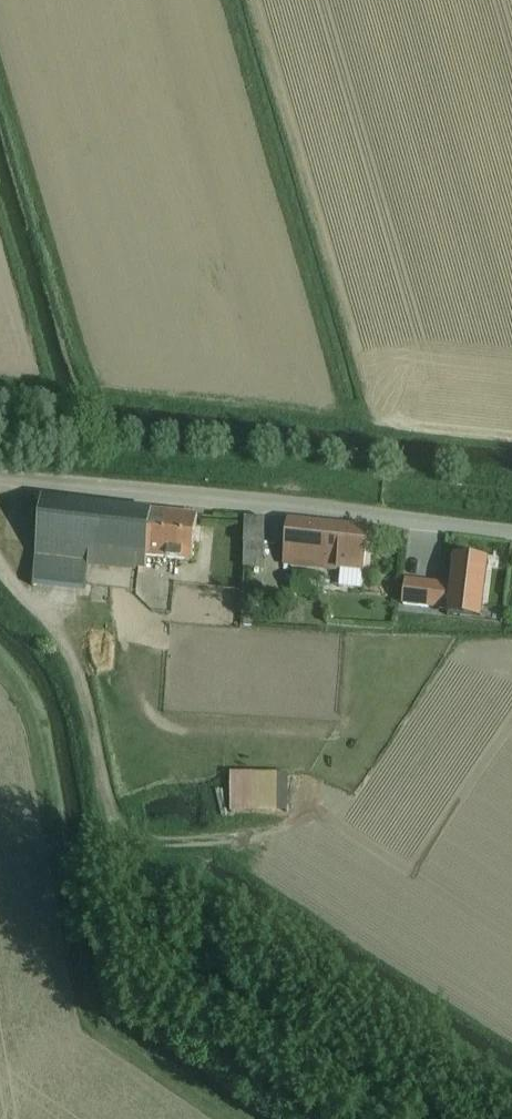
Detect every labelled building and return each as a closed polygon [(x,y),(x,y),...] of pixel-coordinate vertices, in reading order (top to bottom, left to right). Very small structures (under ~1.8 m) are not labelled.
[(84,588),(86,566),(135,571),(136,563),(147,565),(148,556),(193,560),(198,512),(43,496),(37,554),(34,583),(84,588)] [(245,543),(244,566),(264,567),(266,544),(267,518),(246,517),(244,543),(245,543)] [(362,570),(365,570),(369,526),(289,519),(285,563),(340,568),(339,584),(361,585),(362,570)] [(449,601),(447,614),(482,618),(489,557),(454,553),(450,592),(449,601)] [(406,578),(403,603),(444,607),(445,601),(449,601),(450,592),(446,592),(447,583),(406,578)] [(230,769),(230,796),(230,809),(273,809),(288,809),(288,769),(230,769)]
